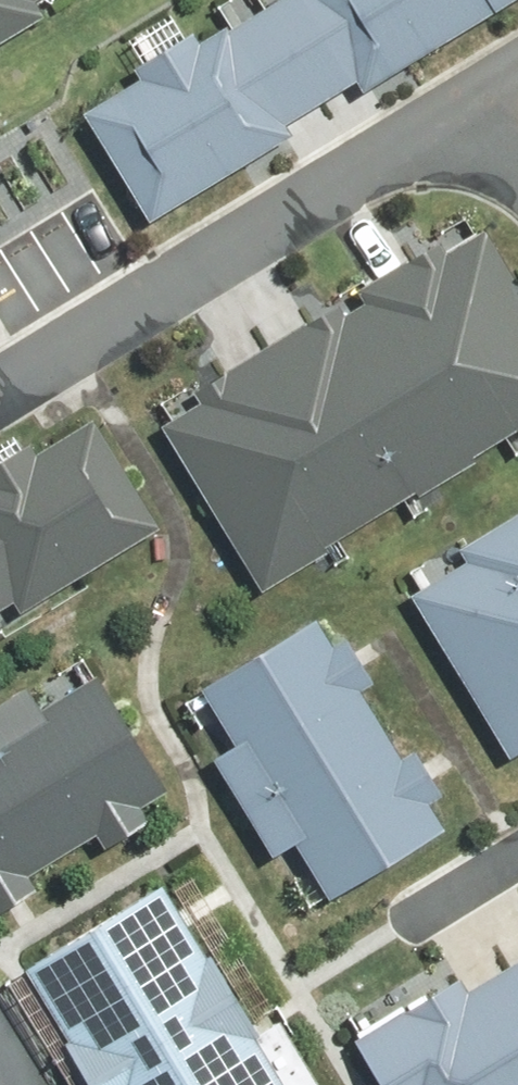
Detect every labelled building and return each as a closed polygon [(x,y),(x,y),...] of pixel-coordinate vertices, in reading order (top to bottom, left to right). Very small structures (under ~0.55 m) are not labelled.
[(49,8),(44,0),(0,0),(0,38),(49,8)] [(164,217),(509,0),(285,0),(214,44),(200,22),(147,55),(161,78),(100,116),(164,217)] [(517,422),(517,299),(480,237),(161,428),(253,580),(517,422)] [(155,534),(94,432),(27,472),(14,449),(0,458),(0,626),(155,534)] [(433,591),(517,733),(517,513),(486,533),(497,552),(433,591)] [(457,845),(330,634),(222,699),(256,755),(239,765),(298,863),(315,853),(349,909),(457,845)] [(101,674),(0,734),(0,923),(185,813),(101,674)] [(184,891),(45,974),(111,1084),(300,1084),(184,891)] [(373,1084),(517,1084),(517,936),(345,1039),(373,1084)]
